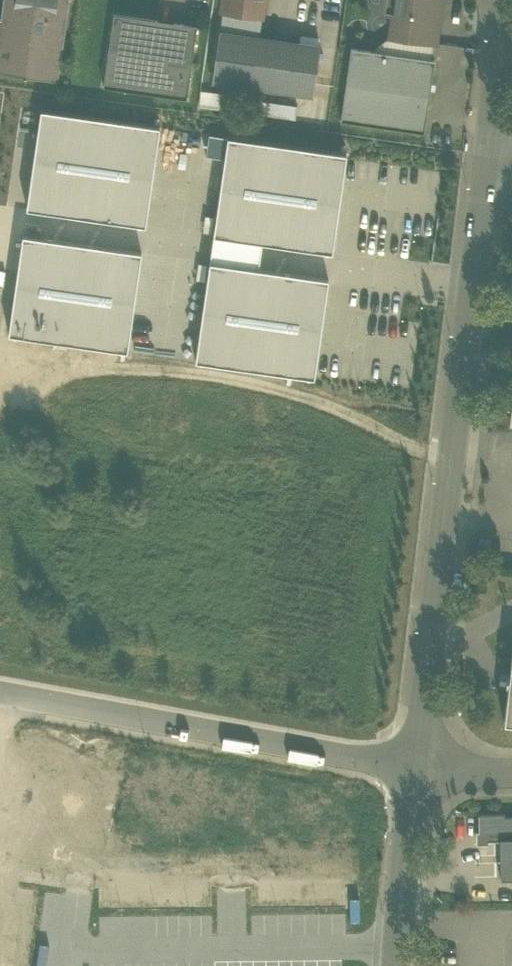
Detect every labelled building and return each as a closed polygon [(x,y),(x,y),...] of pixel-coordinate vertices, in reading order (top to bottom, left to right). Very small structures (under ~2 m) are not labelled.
[(64,20),(67,0),(6,0),(4,11),(64,20)] [(261,15),(263,0),(225,0),(223,10),(261,15)] [(435,43),(441,0),(385,0),(383,13),(393,15),(391,35),(390,36),(434,43),(435,43)] [(220,31),(258,36),(261,15),(223,10),(220,31)] [(56,80),(64,20),(4,11),(3,20),(1,30),(0,40),(0,72),(56,80)] [(104,87),(165,96),(176,23),(114,14),(104,87)] [(197,26),(176,23),(165,96),(187,99),(197,26)] [(212,82),(228,84),(234,85),(313,96),(320,45),(258,36),(220,31),(212,82)] [(432,60),(434,43),(390,36),(391,35),(370,51),(432,60)] [(341,121),(424,133),(435,60),(432,60),(370,51),(352,48),(341,121)] [(202,91),(199,108),(220,111),(223,95),(202,91)] [(257,116),(267,117),(269,103),(259,102),(257,116)] [(298,107),(269,103),(267,117),(296,121),(298,107)] [(160,127),(41,110),(27,209),(145,226),(160,127)] [(347,154),(228,137),(213,236),(262,243),(333,253),(347,154)] [(142,252),(23,235),(9,334),(127,351),(142,252)] [(213,236),(210,262),(259,269),(262,243),(213,236)] [(259,269),(210,262),(196,361),(314,378),(329,279),(259,269)] [(499,686),(506,687),(507,672),(501,671),(499,686)] [(476,837),(482,843),(488,843),(488,840),(500,840),(500,879),(511,879),(511,817),(504,817),(504,814),(479,815),(479,831),(476,831),(476,837)]
